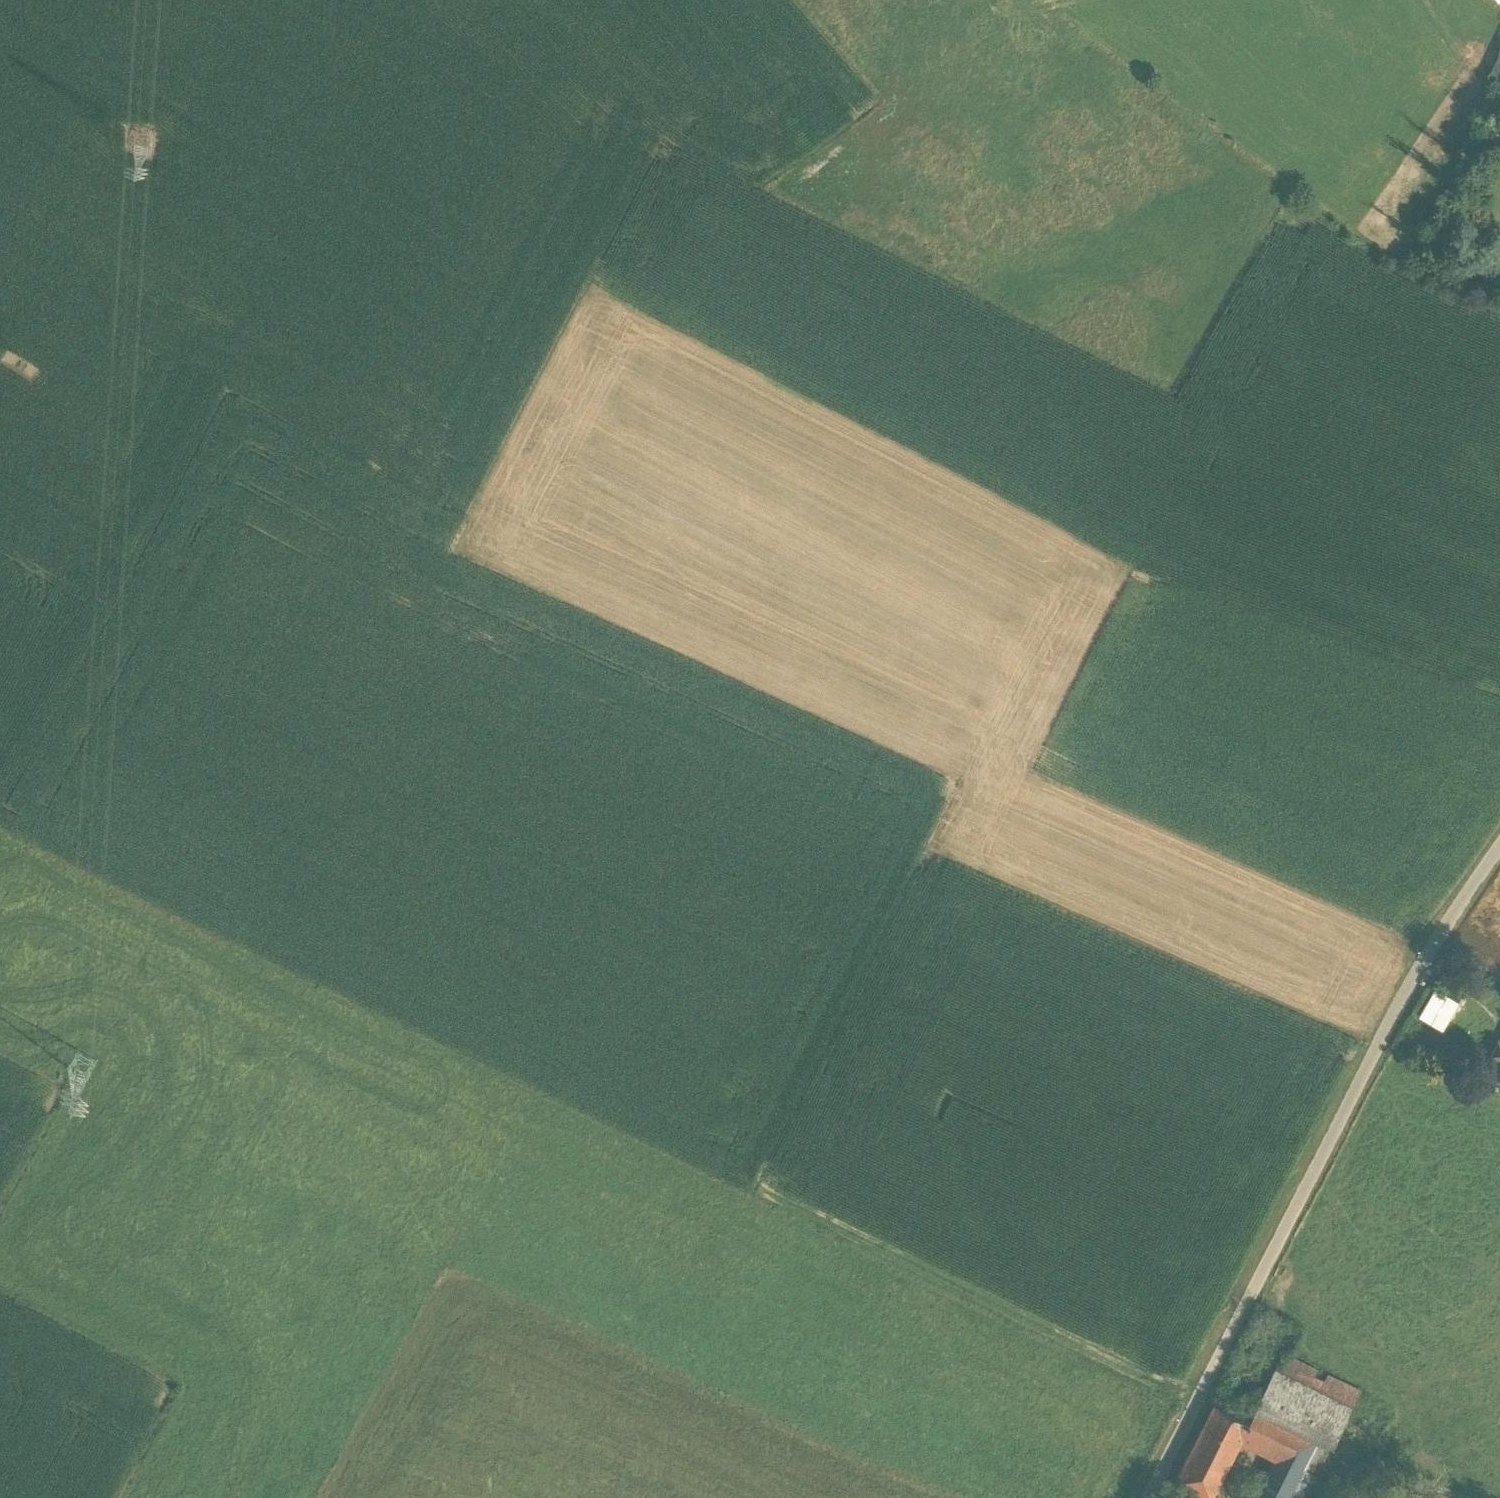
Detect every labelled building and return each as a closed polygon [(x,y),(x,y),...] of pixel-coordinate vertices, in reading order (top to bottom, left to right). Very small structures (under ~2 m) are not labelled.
[(1488,71),(1499,76),(1499,46),(1488,71)] [(1498,1032),(1491,1047),(1499,1051),(1499,1033),(1498,1032)] [(1277,1359),(1276,1362),(1352,1400),(1360,1382),(1291,1349),(1285,1363),(1277,1359)] [(1352,1400),(1276,1362),(1274,1361),(1250,1412),(1215,1395),(1175,1473),(1212,1492),(1241,1434),(1274,1451),(1250,1497),(1299,1497),(1331,1438),(1333,1439),(1352,1400)]
